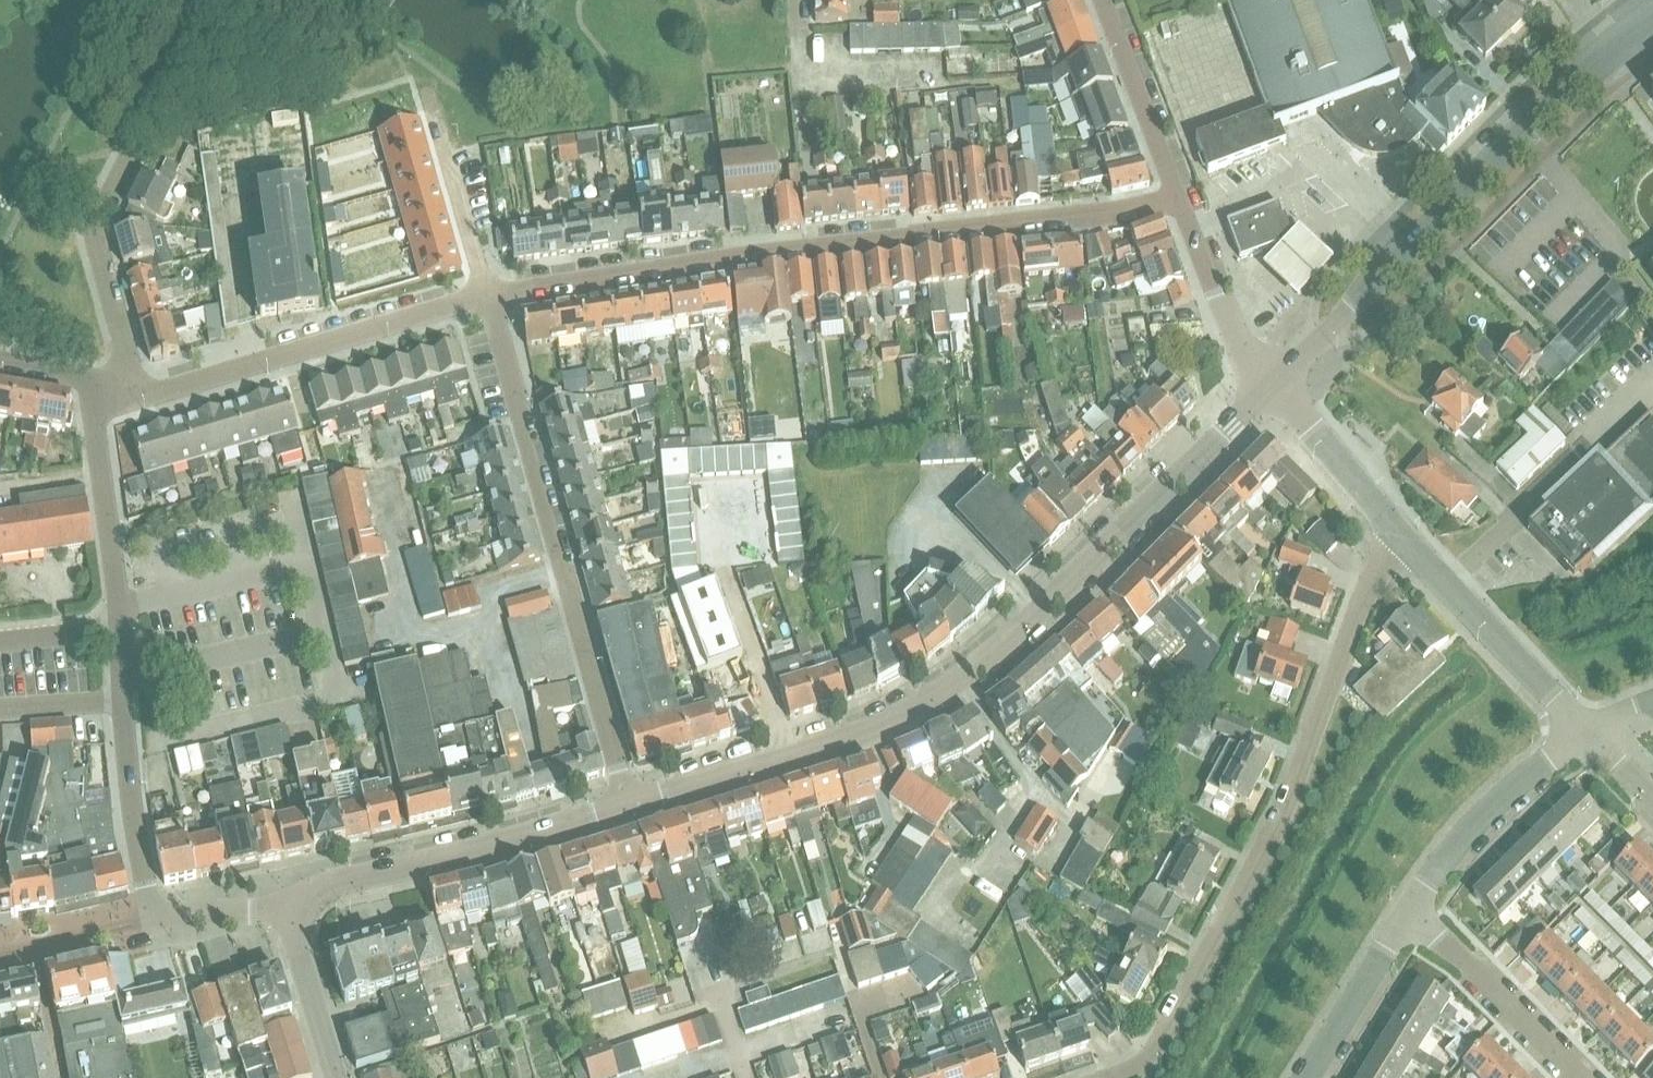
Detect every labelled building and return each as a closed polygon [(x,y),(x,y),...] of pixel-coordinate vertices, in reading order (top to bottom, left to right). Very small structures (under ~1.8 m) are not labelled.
[(815,21),(846,21),(845,0),(815,0),(815,21)] [(1013,41),(1015,46),(1017,50),(1086,23),(1077,0),(1076,0),(1036,15),(1042,29),(1013,41)] [(1028,12),(1049,4),(1059,0),(1023,0),(1028,12)] [(1267,113),(1272,111),(1278,128),(1319,112),(1354,146),(1363,151),(1372,154),(1381,154),(1391,153),(1399,149),(1415,136),(1417,137),(1418,136),(1398,116),(1407,107),(1407,106),(1398,80),(1396,81),(1366,0),(1225,0),(1254,79),(1267,113)] [(1389,19),(1402,14),(1396,0),(1381,0),(1389,19)] [(1443,16),(1433,0),(1424,0),(1421,2),(1429,24),(1443,16)] [(1475,6),(1474,3),(1473,0),(1455,0),(1451,3),(1461,13),(1451,22),(1459,31),(1458,32),(1483,58),(1505,37),(1498,30),(1475,6)] [(1505,37),(1524,19),(1522,17),(1535,5),(1531,0),(1477,0),(1474,3),(1475,6),(1498,30),(1505,37)] [(888,26),(896,26),(896,9),(873,9),(874,26),(875,26),(888,26)] [(978,10),(957,10),(957,23),(978,23),(978,10)] [(1017,50),(1013,51),(1018,62),(1045,52),(1053,72),(1096,56),(1094,50),(1096,49),(1086,23),(1017,50)] [(943,26),(942,26),(944,53),(958,51),(955,25),(943,26)] [(942,26),(927,27),(928,53),(944,52),(944,53),(942,26)] [(875,27),(862,28),(862,54),(876,53),(875,27)] [(888,27),(875,27),(876,53),(889,53),(888,27)] [(896,27),(888,27),(889,53),(902,53),(901,27),(896,27)] [(914,27),(901,27),(902,53),(915,53),(914,27)] [(927,27),(914,27),(915,53),(928,53),(927,27)] [(862,28),(849,28),(849,33),(849,54),(862,54),(862,28)] [(1096,56),(1053,72),(1058,85),(1063,83),(1070,101),(1108,86),(1096,56)] [(1398,116),(1418,136),(1427,128),(1445,146),(1483,108),(1451,75),(1413,113),(1407,107),(1398,116)] [(1108,86),(1070,101),(1079,126),(1086,123),(1092,138),(1125,131),(1108,86)] [(975,92),(976,108),(995,107),(994,90),(975,92)] [(840,99),(826,101),(830,127),(844,125),(840,99)] [(1024,100),(1009,102),(1013,133),(1020,132),(1023,154),(1009,156),(1015,205),(1037,202),(1034,180),(1028,131),(1024,100)] [(974,102),(960,103),(963,129),(977,128),(974,102)] [(1195,140),(1207,174),(1285,145),(1278,128),(1272,111),(1267,113),(1195,140)] [(298,125),(296,114),(271,117),(273,128),(298,125)] [(937,215),(926,122),(925,115),(908,116),(913,162),(921,161),(923,182),(924,184),(910,186),(914,217),(937,215)] [(941,138),(939,139),(937,120),(926,122),(937,215),(960,212),(954,160),(943,161),(941,138)] [(694,121),(682,122),(683,135),(695,134),(694,121)] [(418,122),(377,134),(386,164),(427,152),(418,122)] [(670,137),(683,135),(682,122),(668,124),(670,137)] [(658,135),(657,126),(633,129),(634,138),(658,135)] [(1034,180),(1049,178),(1055,177),(1049,128),(1028,131),(1034,180)] [(622,131),(609,133),(610,146),(624,144),(622,131)] [(593,134),(575,137),(577,146),(594,143),(593,134)] [(572,137),(554,140),(559,165),(577,162),(572,137)] [(1091,170),(1137,160),(1128,137),(1094,144),(1098,155),(1075,160),(1078,172),(1091,170)] [(882,151),(873,152),(875,163),(883,162),(882,151)] [(427,152),(386,164),(394,193),(435,181),(427,152)] [(875,163),(873,152),(865,153),(866,164),(875,163)] [(997,176),(985,177),(988,209),(1010,206),(1004,153),(994,154),(997,176)] [(771,195),(778,194),(773,155),(720,161),(728,232),(745,230),(741,198),(771,195)] [(988,209),(985,177),(984,177),(981,156),(958,159),(964,212),(988,209)] [(671,241),(671,240),(667,207),(660,157),(646,159),(652,202),(637,204),(638,211),(643,243),(642,243),(642,245),(671,241)] [(831,157),(823,158),(824,169),(832,168),(831,157)] [(824,169),(823,158),(814,159),(815,170),(824,169)] [(1091,170),(1078,172),(1078,174),(1061,178),(1063,187),(1104,179),(1109,194),(1147,186),(1137,160),(1091,170)] [(318,183),(329,181),(327,166),(316,168),(318,183)] [(793,192),(778,194),(771,195),(775,233),(801,230),(799,212),(802,211),(800,191),(797,169),(787,170),(789,187),(793,186),(793,192)] [(144,226),(152,226),(155,221),(162,224),(165,223),(171,210),(162,206),(176,178),(159,170),(153,182),(143,177),(128,207),(130,208),(125,218),(123,219),(126,231),(144,226)] [(677,187),(691,185),(689,174),(676,176),(677,187)] [(826,181),(826,188),(830,221),(856,218),(852,185),(851,178),(826,181)] [(1034,180),(1037,202),(1052,200),(1049,178),(1034,180)] [(704,202),(693,204),(698,236),(723,233),(716,179),(701,181),(704,202)] [(903,179),(877,182),(881,215),(907,212),(903,179)] [(320,198),(331,196),(329,181),(318,183),(320,198)] [(435,181),(394,193),(402,222),(444,211),(435,181)] [(881,215),(877,182),(852,185),(856,218),(881,215)] [(616,184),(607,185),(609,196),(617,195),(616,184)] [(259,319),(317,311),(299,185),(259,191),(268,251),(249,254),(259,319)] [(607,185),(599,186),(601,204),(585,206),(585,207),(591,251),(617,247),(612,215),(609,196),(607,185)] [(830,221),(826,188),(800,191),(802,211),(804,224),(830,221)] [(565,191),(556,193),(558,203),(566,202),(565,191)] [(218,193),(207,195),(225,329),(237,326),(218,193)] [(558,203),(556,193),(548,194),(549,205),(558,203)] [(693,204),(667,207),(671,240),(698,236),(693,204)] [(1278,204),(1226,223),(1239,258),(1275,245),(1288,231),(1278,204)] [(591,251),(585,207),(572,209),(573,213),(559,215),(561,222),(566,254),(591,251)] [(444,211),(402,222),(411,252),(452,240),(444,211)] [(638,211),(612,215),(617,247),(642,243),(643,243),(638,211)] [(323,213),(325,228),(335,227),(333,212),(323,213)] [(1128,231),(1135,249),(1135,250),(1166,239),(1159,220),(1128,231)] [(566,254),(561,222),(535,226),(540,258),(566,254)] [(144,226),(126,231),(114,234),(123,266),(127,265),(130,277),(156,270),(168,267),(158,227),(152,226),(144,226)] [(540,258),(535,226),(496,231),(499,251),(511,250),(513,262),(540,258)] [(210,233),(198,235),(201,253),(212,251),(210,233)] [(1113,255),(1111,248),(1106,234),(1094,238),(1101,259),(1113,255)] [(1049,242),(1053,274),(1082,271),(1078,238),(1049,242)] [(1094,238),(1084,241),(1087,265),(1102,260),(1101,259),(1094,238)] [(1297,238),(1261,275),(1295,308),(1331,271),(1297,238)] [(1128,252),(1114,257),(1117,266),(1125,263),(1128,273),(1172,257),(1166,239),(1135,250),(1135,249),(1128,251),(1128,252)] [(452,240),(411,252),(419,282),(461,270),(452,240)] [(1053,274),(1049,242),(1018,245),(1022,277),(1053,274)] [(1125,243),(1111,248),(1113,255),(1114,257),(1128,252),(1128,251),(1125,243)] [(1019,293),(1017,276),(1013,244),(991,246),(1000,329),(1010,328),(1006,295),(1019,293)] [(1000,329),(991,246),(966,249),(969,279),(982,278),(985,311),(983,311),(985,330),(1000,329)] [(962,249),(939,252),(945,307),(946,320),(966,318),(963,298),(966,283),(962,249)] [(945,307),(939,252),(914,255),(918,289),(927,288),(933,342),(945,341),(945,338),(948,338),(945,307)] [(910,255),(888,258),(894,312),(894,313),(914,310),(912,291),(914,291),(910,255)] [(331,274),(342,272),(339,257),(329,258),(331,274)] [(1172,257),(1128,273),(1112,279),(1116,289),(1146,279),(1151,294),(1181,283),(1172,257)] [(888,258),(865,260),(869,297),(882,295),(885,323),(895,322),(894,313),(894,312),(888,258)] [(854,325),(858,325),(860,341),(870,339),(861,261),(839,263),(844,302),(856,301),(856,307),(852,307),(854,325)] [(835,264),(814,266),(818,303),(820,326),(842,323),(835,264)] [(815,321),(809,267),(786,270),(790,304),(801,302),(804,322),(815,321)] [(126,278),(134,303),(157,297),(179,291),(176,282),(160,286),(156,270),(130,277),(126,278)] [(732,277),(737,321),(763,318),(764,324),(792,321),(790,304),(786,270),(758,273),(758,275),(733,278),(733,277),(732,277)] [(344,287),(342,272),(331,274),(333,289),(344,287)] [(726,279),(697,284),(702,319),(731,314),(726,279)] [(1612,281),(1599,295),(1621,316),(1632,305),(1629,303),(1612,281)] [(702,319),(697,284),(667,289),(667,290),(673,323),(687,321),(689,331),(703,328),(701,319),(702,319)] [(1124,305),(1139,297),(1132,285),(1117,293),(1124,305)] [(1183,287),(1166,293),(1171,308),(1188,302),(1183,287)] [(667,290),(640,294),(646,341),(674,337),(672,324),(673,323),(667,290)] [(179,291),(157,297),(134,303),(140,326),(163,320),(160,308),(172,304),(171,302),(181,299),(179,291)] [(1165,293),(1148,299),(1153,312),(1170,306),(1165,293)] [(640,294),(610,299),(615,332),(617,347),(646,343),(646,341),(640,294)] [(1054,295),(1055,306),(1064,305),(1063,294),(1054,295)] [(1055,306),(1054,295),(1045,296),(1046,307),(1055,306)] [(1599,295),(1589,305),(1611,327),(1621,316),(1599,295)] [(610,299),(581,304),(586,337),(615,332),(610,299)] [(586,337),(581,304),(551,308),(557,342),(586,337)] [(1101,305),(1088,307),(1090,321),(1103,319),(1101,305)] [(1589,305),(1578,316),(1601,337),(1611,327),(1589,305)] [(209,345),(221,341),(217,308),(205,309),(207,325),(209,345)] [(557,342),(551,308),(522,313),(527,346),(557,342)] [(140,326),(150,362),(178,354),(173,335),(207,325),(205,309),(181,315),(163,320),(140,326)] [(1083,309),(1064,310),(1065,326),(1084,324),(1083,309)] [(1601,337),(1578,316),(1568,327),(1590,348),(1601,337)] [(1142,317),(1127,319),(1128,332),(1144,330),(1142,317)] [(1568,327),(1558,338),(1580,359),(1590,348),(1568,327)] [(1517,338),(1497,360),(1505,368),(1504,368),(1518,381),(1534,365),(1545,375),(1554,384),(1564,373),(1566,374),(1570,370),(1570,369),(1580,359),(1558,338),(1547,349),(1539,357),(1527,345),(1526,346),(1517,338)] [(947,342),(937,343),(939,356),(949,355),(947,342)] [(914,345),(897,347),(898,360),(915,358),(914,345)] [(433,354),(448,407),(459,404),(454,388),(469,384),(458,346),(433,354)] [(880,349),(881,362),(898,360),(897,347),(880,349)] [(433,354),(408,361),(419,399),(433,395),(438,410),(448,407),(433,354)] [(708,362),(710,373),(718,371),(716,360),(708,362)] [(408,361),(383,369),(399,422),(409,419),(405,403),(419,399),(408,361)] [(1132,361),(1122,363),(1124,372),(1134,370),(1132,361)] [(710,373),(708,362),(699,363),(701,374),(710,373)] [(916,362),(902,364),(903,375),(917,373),(916,362)] [(1158,399),(1178,420),(1195,403),(1156,364),(1147,373),(1166,391),(1158,399)] [(1042,366),(1023,369),(1026,385),(1045,381),(1042,366)] [(383,369),(359,376),(370,414),(384,410),(388,425),(399,422),(383,369)] [(658,370),(651,371),(652,381),(659,380),(658,370)] [(652,381),(651,371),(629,374),(631,385),(652,381)] [(848,391),(869,389),(868,374),(846,377),(848,391)] [(370,414),(359,376),(334,383),(350,437),(360,434),(355,418),(370,414)] [(592,380),(594,390),(612,387),(611,377),(592,380)] [(1468,445),(1483,428),(1471,417),(1480,407),(1447,378),(1434,393),(1438,397),(1430,406),(1447,421),(1442,427),(1453,437),(1456,434),(1468,445)] [(594,390),(592,380),(584,381),(585,391),(594,390)] [(350,437),(334,383),(308,391),(316,416),(319,429),(334,425),(339,440),(350,437)] [(565,396),(581,393),(579,383),(563,387),(565,396)] [(1063,487),(1061,490),(1084,512),(1119,478),(1073,430),(1069,425),(1056,384),(1041,388),(1059,443),(1056,447),(1068,460),(1059,468),(1056,466),(1053,469),(1063,487)] [(11,421),(17,388),(0,385),(0,419),(11,421)] [(645,399),(631,402),(633,413),(637,411),(653,406),(656,405),(653,386),(643,388),(645,399)] [(43,393),(17,388),(11,421),(22,423),(20,436),(25,437),(23,450),(32,452),(35,438),(37,426),(43,393)] [(1128,389),(1119,397),(1136,414),(1160,438),(1178,420),(1158,399),(1152,394),(1143,403),(1128,389)] [(538,404),(552,401),(550,391),(536,394),(538,404)] [(37,426),(35,438),(46,440),(49,428),(65,431),(65,429),(70,429),(70,428),(72,417),(67,416),(71,398),(43,393),(37,426)] [(270,440),(276,459),(303,451),(286,394),(269,399),(268,395),(258,398),(270,440)] [(270,440),(258,398),(249,401),(250,404),(234,409),(250,464),(259,461),(254,445),(270,440)] [(547,435),(582,426),(578,412),(588,410),(585,398),(540,410),(547,435)] [(653,406),(637,411),(641,423),(656,418),(653,406)] [(250,464),(234,409),(219,414),(218,410),(208,413),(220,454),(238,449),(243,466),(250,464)] [(1495,467),(1516,489),(1564,444),(1531,409),(1515,424),(1527,437),(1495,467)] [(1141,456),(1102,416),(1101,417),(1093,410),(1081,421),(1109,449),(1103,455),(1123,475),(1141,456)] [(1160,438),(1136,414),(1124,425),(1109,410),(1102,416),(1141,456),(1160,438)] [(220,454),(208,413),(198,416),(199,420),(184,424),(200,478),(208,476),(203,459),(220,454)] [(1573,579),(1652,504),(1652,422),(1649,418),(1652,415),(1651,414),(1591,470),(1527,530),(1573,579)] [(997,417),(987,417),(987,434),(998,434),(997,417)] [(982,418),(964,420),(965,437),(984,435),(982,418)] [(773,421),(748,423),(750,443),(775,441),(773,421)] [(852,421),(842,422),(843,434),(854,433),(852,421)] [(168,425),(158,428),(170,469),(171,469),(187,464),(192,480),(200,478),(184,424),(169,429),(168,425)] [(582,426),(547,435),(554,460),(589,452),(598,450),(591,424),(582,426)] [(170,469),(158,428),(148,431),(149,434),(132,439),(144,477),(148,491),(150,497),(177,489),(171,469),(170,469)] [(640,437),(651,436),(650,428),(639,429),(640,437)] [(467,456),(459,458),(463,472),(481,467),(515,458),(508,432),(498,435),(464,445),(467,456)] [(1024,434),(1015,438),(1019,446),(1028,442),(1024,434)] [(1012,435),(988,437),(990,455),(1013,454),(1012,435)] [(651,436),(640,437),(641,446),(652,445),(651,436)] [(975,438),(976,461),(988,460),(986,437),(975,438)] [(35,438),(32,452),(44,454),(46,440),(35,438)] [(976,461),(975,438),(963,439),(965,461),(976,461)] [(965,461),(963,439),(952,440),(953,462),(965,461)] [(940,440),(932,441),(929,441),(930,464),(942,463),(940,440)] [(953,462),(952,440),(940,440),(942,463),(953,462)] [(930,464),(929,441),(917,442),(919,465),(930,464)] [(1236,469),(1255,488),(1267,476),(1298,508),(1314,492),(1283,460),(1284,459),(1265,441),(1236,469)] [(418,442),(405,445),(408,455),(421,451),(418,442)] [(690,442),(659,444),(660,454),(689,452),(689,451),(690,442)] [(790,447),(752,449),(754,475),(767,474),(793,471),(790,447)] [(739,449),(726,450),(728,476),(741,476),(739,449)] [(749,449),(739,449),(741,476),(754,475),(752,449),(749,449)] [(726,450),(713,451),(714,477),(728,476),(726,450)] [(713,451),(700,452),(701,478),(714,477),(713,451)] [(589,452),(554,460),(560,485),(596,476),(589,452)] [(689,452),(660,454),(662,481),(688,478),(701,478),(700,452),(689,452)] [(368,454),(354,458),(357,469),(371,465),(368,454)] [(1465,510),(1475,498),(1467,492),(1468,491),(1425,454),(1405,476),(1449,514),(1458,504),(1465,510)] [(424,457),(406,462),(412,486),(430,481),(424,457)] [(515,458),(481,467),(488,492),(522,483),(515,458)] [(1051,467),(1050,466),(1046,458),(1031,472),(1041,492),(1036,496),(1069,527),(1084,512),(1061,490),(1063,487),(1053,469),(1051,467)] [(315,477),(323,474),(321,465),(312,468),(315,477)] [(335,465),(325,468),(327,477),(338,474),(335,465)] [(263,467),(253,470),(256,481),(267,478),(263,467)] [(251,469),(240,473),(244,487),(255,484),(251,469)] [(1260,492),(1255,488),(1236,469),(1217,489),(1248,519),(1256,528),(1265,519),(1255,510),(1251,513),(1245,507),(1260,492)] [(793,471),(767,474),(768,487),(794,484),(793,471)] [(463,472),(452,476),(456,491),(467,488),(463,472)] [(348,568),(379,561),(386,560),(382,542),(374,544),(359,481),(365,479),(363,474),(358,476),(358,475),(328,483),(330,494),(334,507),(337,520),(340,532),(343,545),(346,558),(348,568)] [(596,476),(560,485),(567,511),(603,502),(596,476)] [(144,477),(127,482),(131,496),(148,491),(144,477)] [(330,494),(328,483),(327,477),(302,483),(306,500),(330,494)] [(688,478),(662,481),(663,494),(689,491),(688,478)] [(215,481),(205,484),(209,498),(219,495),(215,481)] [(646,490),(657,489),(656,481),(645,482),(646,490)] [(529,509),(522,483),(488,492),(495,518),(529,509)] [(1016,571),(1047,541),(990,483),(960,513),(1016,571)] [(794,484),(768,487),(770,500),(796,498),(794,484)] [(202,487),(194,490),(197,501),(206,499),(202,487)] [(658,498),(657,489),(646,490),(647,499),(658,498)] [(1231,544),(1246,559),(1255,550),(1236,531),(1248,519),(1217,489),(1197,509),(1224,536),(1231,544)] [(1030,490),(1013,507),(1047,541),(1050,545),(1069,527),(1036,496),(1030,490)] [(91,548),(84,491),(19,500),(21,513),(0,516),(0,560),(91,548)] [(689,491),(663,494),(665,507),(691,504),(689,491)] [(334,507),(330,494),(306,500),(308,513),(334,507)] [(796,498),(770,500),(771,514),(797,511),(796,498)] [(603,502),(567,511),(575,536),(610,527),(603,502)] [(691,504),(665,507),(666,520),(692,517),(691,504)] [(1481,504),(1473,514),(1480,522),(1489,511),(1481,504)] [(337,520),(334,507),(308,513),(311,525),(337,520)] [(536,533),(529,509),(495,518),(502,542),(536,533)] [(1262,575),(1249,562),(1239,572),(1221,555),(1225,551),(1224,551),(1231,544),(1224,536),(1197,509),(1172,533),(1225,587),(1246,604),(1262,575)] [(797,511),(771,514),(773,527),(799,524),(797,511)] [(475,516),(453,521),(456,530),(466,527),(477,524),(475,516)] [(692,517),(666,520),(667,533),(693,530),(692,517)] [(340,532),(337,520),(311,525),(314,537),(340,532)] [(1319,521),(1303,537),(1324,557),(1339,541),(1319,521)] [(456,530),(454,530),(456,540),(480,533),(477,524),(466,527),(456,530)] [(799,524),(773,527),(774,540),(800,537),(799,524)] [(610,527),(575,536),(581,561),(616,552),(626,549),(622,536),(613,538),(610,527)] [(638,546),(651,543),(662,542),(661,530),(635,537),(638,546)] [(693,530),(667,533),(668,546),(694,543),(693,530)] [(340,532),(314,537),(317,551),(343,545),(340,532)] [(536,533),(502,542),(506,557),(495,560),(499,572),(543,559),(536,533)] [(1182,583),(1200,565),(1170,535),(1144,561),(1158,576),(1149,584),(1165,600),(1166,599),(1194,627),(1199,622),(1174,597),(1186,586),(1182,583)] [(800,537),(774,540),(776,553),(802,550),(800,537)] [(662,542),(651,543),(652,563),(664,561),(662,542)] [(694,543),(668,546),(669,559),(696,556),(694,543)] [(343,545),(317,551),(320,564),(346,558),(343,545)] [(1305,555),(1283,547),(1277,562),(1289,566),(1283,582),(1296,587),(1289,607),(1320,618),(1329,597),(1324,595),(1327,585),(1298,574),(1305,555)] [(406,565),(428,558),(425,548),(403,554),(406,565)] [(802,550),(776,553),(777,567),(803,564),(802,550)] [(581,561),(580,562),(587,587),(623,578),(616,552),(581,561)] [(696,556),(669,559),(671,572),(697,570),(696,556)] [(348,568),(346,558),(320,564),(323,577),(349,571),(348,568)] [(431,569),(428,558),(406,565),(410,576),(431,569)] [(379,561),(348,568),(349,571),(352,583),(352,584),(383,576),(379,561)] [(1131,631),(1145,645),(1157,657),(1167,667),(1196,693),(1219,652),(1194,627),(1166,599),(1165,600),(1149,584),(1158,576),(1144,561),(1126,578),(1127,579),(1108,599),(1136,627),(1131,631)] [(804,565),(791,566),(792,575),(798,579),(805,578),(804,565)] [(869,568),(851,568),(859,611),(862,623),(868,653),(869,652),(880,647),(871,609),(878,608),(869,568)] [(434,580),(431,569),(410,576),(413,587),(434,580)] [(974,622),(1004,592),(1003,591),(929,569),(927,576),(903,600),(915,624),(916,624),(919,627),(923,637),(916,642),(926,662),(969,626),(974,622)] [(697,570),(671,572),(679,598),(704,588),(697,570)] [(349,571),(323,577),(326,589),(352,583),(349,571)] [(456,571),(443,574),(446,586),(459,583),(456,571)] [(758,572),(743,577),(748,593),(763,589),(758,572)] [(388,596),(383,576),(352,584),(355,597),(356,603),(388,596)] [(623,578),(587,587),(594,614),(595,613),(630,604),(627,593),(623,578)] [(434,580),(413,587),(416,597),(438,591),(434,580)] [(352,583),(326,589),(329,603),(355,597),(352,584),(352,583)] [(679,598),(670,601),(679,625),(724,608),(715,584),(704,588),(679,598)] [(463,589),(469,611),(480,608),(474,586),(463,589)] [(463,589),(453,592),(458,614),(469,611),(463,589)] [(438,591),(416,597),(420,608),(441,602),(438,591)] [(458,614),(453,592),(442,596),(448,617),(458,614)] [(544,593),(524,599),(530,618),(532,617),(549,612),(549,611),(544,593)] [(355,597),(329,603),(332,616),(358,610),(356,603),(355,597)] [(504,605),(509,623),(510,623),(530,618),(524,599),(504,605)] [(441,602),(420,608),(423,619),(444,613),(441,602)] [(1099,605),(1075,626),(1096,649),(1120,628),(1099,605)] [(690,749),(680,717),(679,717),(676,708),(668,679),(652,608),(627,613),(597,622),(628,733),(637,765),(690,749)] [(724,608),(679,625),(687,649),(733,632),(724,608)] [(549,612),(532,617),(535,627),(560,620),(557,609),(549,611),(549,612)] [(358,610),(332,616),(335,628),(360,622),(358,610)] [(859,611),(847,614),(849,626),(862,623),(859,611)] [(1432,654),(1447,640),(1427,619),(1419,626),(1404,611),(1381,632),(1393,645),(1373,664),(1384,676),(1375,683),(1369,676),(1353,691),(1382,722),(1443,665),(1432,654)] [(507,624),(511,637),(536,630),(535,627),(532,617),(530,618),(510,623),(509,623),(507,624)] [(563,630),(560,620),(535,627),(536,630),(538,637),(563,630)] [(1244,645),(1232,677),(1254,685),(1256,679),(1275,686),(1270,697),(1287,703),(1291,692),(1293,693),(1303,667),(1284,660),(1295,630),(1269,620),(1265,631),(1271,633),(1264,652),(1244,645)] [(360,622),(335,628),(338,640),(363,635),(360,622)] [(876,689),(869,652),(868,653),(862,623),(849,626),(854,647),(852,648),(855,660),(840,666),(852,699),(876,689)] [(1075,626),(1055,643),(1081,672),(1092,662),(1113,686),(1121,678),(1096,649),(1075,626)] [(926,662),(916,642),(923,637),(919,627),(891,641),(895,652),(893,653),(902,675),(925,662),(926,662)] [(538,637),(536,630),(511,637),(515,650),(540,643),(538,637)] [(563,630),(538,637),(540,643),(541,647),(566,640),(563,630)] [(733,632),(687,649),(696,673),(742,656),(733,632)] [(800,634),(794,636),(800,655),(809,653),(806,641),(803,642),(800,634)] [(363,635),(338,640),(341,654),(366,648),(363,635)] [(569,651),(566,640),(541,647),(543,656),(544,658),(569,651)] [(540,643),(515,650),(518,663),(543,656),(541,647),(540,643)] [(880,647),(869,652),(876,689),(902,675),(893,653),(895,652),(892,645),(889,646),(887,643),(880,647)] [(1081,672),(1055,643),(1006,686),(1028,716),(1055,745),(1037,761),(1038,762),(1040,759),(1050,771),(1066,756),(1085,776),(1113,732),(1078,693),(1090,682),(1081,672)] [(1145,645),(1137,653),(1149,665),(1157,657),(1145,645)] [(366,648),(341,654),(344,666),(369,661),(366,648)] [(569,651),(544,658),(547,668),(572,661),(569,651)] [(801,657),(817,710),(844,702),(834,669),(814,675),(811,666),(814,665),(809,653),(800,655),(801,657)] [(462,654),(415,665),(427,721),(451,819),(483,812),(474,775),(465,740),(478,737),(470,701),(474,700),(470,683),(469,683),(462,654)] [(378,738),(388,786),(399,832),(451,819),(427,721),(415,665),(395,670),(392,656),(369,661),(376,690),(387,737),(378,738)] [(544,658),(543,656),(518,663),(522,676),(547,669),(547,668),(544,658)] [(747,656),(706,670),(716,693),(732,736),(770,724),(747,656)] [(801,657),(769,667),(789,719),(817,710),(801,657)] [(572,661),(547,668),(547,669),(549,678),(574,671),(572,661)] [(549,678),(547,669),(522,676),(526,689),(551,682),(549,678)] [(574,671),(549,678),(551,682),(552,688),(577,681),(574,671)] [(528,773),(534,795),(535,796),(603,775),(577,681),(552,688),(551,682),(526,689),(527,695),(530,694),(544,768),(528,773)] [(1028,716),(1006,686),(984,702),(994,716),(990,719),(1004,736),(1018,726),(1032,741),(1025,747),(1037,761),(1055,745),(1028,716)] [(679,717),(680,717),(690,749),(718,740),(717,739),(729,736),(729,737),(732,736),(716,693),(702,692),(705,702),(692,706),(691,703),(676,708),(679,717)] [(514,802),(495,721),(489,696),(474,700),(470,701),(478,737),(465,740),(474,775),(483,812),(515,804),(514,802)] [(359,708),(343,712),(351,744),(367,740),(359,708)] [(971,713),(949,728),(961,760),(962,760),(978,749),(988,763),(985,765),(1003,792),(1016,784),(998,756),(971,713)] [(1245,744),(1251,727),(1217,714),(1211,731),(1245,744)] [(528,773),(511,717),(495,721),(514,802),(534,795),(528,773)] [(69,722),(54,723),(57,749),(48,750),(50,768),(42,796),(46,798),(34,838),(44,841),(44,848),(49,876),(54,910),(97,901),(88,860),(84,841),(85,817),(86,810),(87,771),(69,775),(68,765),(72,765),(69,722)] [(31,750),(26,768),(10,835),(5,854),(6,867),(13,917),(54,910),(49,876),(44,848),(44,841),(34,838),(46,798),(42,796),(50,768),(48,750),(57,749),(54,723),(29,725),(31,750)] [(326,723),(319,724),(321,734),(328,733),(326,723)] [(1119,756),(1135,730),(1125,724),(1108,749),(1119,756)] [(293,756),(286,726),(260,732),(267,762),(293,756)] [(922,738),(933,766),(955,790),(980,779),(962,760),(961,760),(949,728),(922,738)] [(246,767),(263,762),(256,733),(239,737),(246,767)] [(1155,744),(1142,735),(1129,756),(1144,765),(1155,744)] [(893,748),(881,753),(881,754),(882,754),(890,774),(902,781),(905,777),(929,794),(935,786),(923,779),(920,772),(933,766),(922,738),(894,750),(893,748)] [(331,742),(322,744),(324,751),(325,758),(334,755),(331,742)] [(1243,807),(1272,755),(1251,743),(1246,753),(1240,750),(1226,743),(1221,753),(1219,752),(1211,766),(1213,768),(1203,785),(1219,793),(1212,807),(1213,812),(1221,817),(1226,816),(1234,802),(1243,807)] [(179,777),(204,771),(199,746),(173,752),(179,777)] [(337,807),(330,779),(325,758),(324,751),(311,754),(311,756),(292,760),(299,787),(314,851),(346,844),(337,807)] [(1041,780),(1066,806),(1076,791),(1073,788),(1085,776),(1066,756),(1050,771),(1041,780)] [(868,758),(833,769),(849,820),(850,820),(854,832),(880,824),(878,818),(868,786),(877,783),(868,758)] [(13,917),(6,867),(5,854),(10,835),(26,768),(9,764),(0,798),(0,920),(13,917)] [(833,769),(806,777),(817,811),(831,807),(834,819),(836,824),(849,820),(833,769)] [(371,838),(360,791),(356,773),(330,779),(337,807),(346,844),(371,838)] [(817,811),(806,777),(781,785),(792,820),(795,831),(799,843),(801,848),(812,844),(806,826),(820,821),(817,811)] [(950,808),(929,794),(905,777),(889,800),(914,817),(935,831),(950,808)] [(209,792),(219,838),(227,870),(258,863),(246,813),(240,785),(209,792)] [(261,809),(246,813),(258,863),(284,858),(274,816),(267,785),(256,788),(261,809)] [(792,820),(781,785),(751,795),(762,829),(792,820)] [(377,787),(360,791),(371,838),(399,832),(388,786),(378,788),(377,787)] [(299,787),(288,789),(284,790),(289,813),(274,816),(284,858),(314,851),(299,787)] [(1005,805),(987,787),(976,797),(995,815),(1005,805)] [(751,795),(714,806),(725,844),(763,832),(762,829),(751,795)] [(1553,815),(1577,840),(1598,820),(1573,795),(1553,815)] [(714,806),(681,817),(697,869),(730,859),(725,844),(714,806)] [(983,826),(965,807),(956,816),(973,835),(983,826)] [(1034,808),(1013,841),(1030,852),(1035,855),(1056,822),(1034,808)] [(111,809),(86,810),(85,817),(84,841),(88,860),(97,901),(103,900),(127,894),(119,857),(118,858),(114,840),(111,809)] [(196,877),(183,826),(180,814),(167,818),(169,826),(154,829),(158,846),(156,847),(165,884),(196,877)] [(1097,814),(1089,825),(1110,841),(1118,829),(1097,814)] [(1553,815),(1533,835),(1558,860),(1577,840),(1553,815)] [(654,825),(636,831),(645,858),(646,859),(650,873),(654,884),(661,904),(662,904),(675,945),(687,941),(689,940),(691,939),(693,938),(694,936),(695,934),(696,932),(696,930),(697,928),(696,925),(699,924),(702,919),(700,914),(711,911),(698,870),(681,817),(662,822),(662,820),(654,823),(654,825)] [(935,831),(914,817),(907,829),(927,842),(929,840),(935,831)] [(194,823),(183,826),(196,877),(227,870),(219,838),(193,843),(193,840),(198,838),(194,823)] [(1086,823),(1078,838),(1081,840),(1102,856),(1110,841),(1089,825),(1086,823)] [(927,842),(907,829),(901,838),(921,851),(922,850),(927,842)] [(646,859),(636,831),(605,840),(619,884),(620,889),(640,883),(638,877),(650,873),(646,859)] [(799,843),(795,831),(786,833),(790,845),(799,843)] [(1558,860),(1533,835),(1513,855),(1537,879),(1558,860)] [(921,851),(901,838),(894,849),(914,862),(915,860),(921,851)] [(1139,902),(1130,919),(1136,922),(1160,935),(1162,936),(1181,902),(1189,907),(1218,854),(1194,839),(1187,852),(1179,848),(1157,888),(1155,888),(1154,887),(1152,887),(1151,888),(1150,888),(1148,889),(1147,890),(1146,891),(1140,903),(1139,902)] [(1596,858),(1606,869),(1626,849),(1616,839),(1596,858)] [(619,884),(605,840),(580,848),(599,907),(601,914),(611,911),(606,895),(607,895),(605,888),(619,884)] [(929,840),(927,842),(922,850),(942,863),(948,853),(929,840)] [(1081,840),(1073,856),(1095,869),(1102,856),(1081,840)] [(1652,868),(1652,861),(1637,845),(1613,869),(1632,888),(1652,868)] [(580,848),(559,855),(573,900),(576,908),(580,909),(586,907),(589,902),(591,909),(599,907),(580,848)] [(894,849),(889,857),(887,860),(907,873),(908,870),(914,862),(894,849)] [(921,851),(915,860),(935,873),(942,863),(922,850),(921,851)] [(559,854),(534,862),(546,899),(549,908),(573,900),(559,855),(559,854)] [(1513,855),(1493,874),(1517,899),(1537,879),(1513,855)] [(1095,869),(1073,856),(1066,869),(1088,881),(1095,869)] [(1597,878),(1606,869),(1596,858),(1587,867),(1597,878)] [(907,873),(887,860),(879,872),(899,885),(902,880),(907,873)] [(914,862),(908,870),(928,883),(935,873),(915,860),(914,862)] [(534,962),(547,958),(548,958),(531,904),(546,899),(534,862),(505,871),(516,908),(529,946),(534,962)] [(1632,888),(1650,907),(1652,904),(1652,868),(1632,888)] [(1088,881),(1066,869),(1059,880),(1081,893),(1088,881)] [(908,870),(907,873),(902,880),(921,894),(928,883),(908,870)] [(488,874),(482,876),(490,911),(494,928),(506,924),(507,927),(521,923),(516,908),(505,871),(489,877),(488,874)] [(899,885),(879,872),(871,884),(879,889),(891,897),(895,891),(899,885)] [(1517,899),(1493,874),(1472,895),(1496,920),(1517,899)] [(455,881),(464,918),(490,911),(482,876),(481,875),(455,881)] [(1579,895),(1585,889),(1573,876),(1566,883),(1579,895)] [(902,880),(899,885),(895,891),(915,904),(921,894),(902,880)] [(464,918),(455,881),(428,888),(436,924),(447,956),(471,948),(463,919),(464,918)] [(661,904),(654,884),(646,887),(652,906),(661,904)] [(879,889),(864,913),(876,921),(888,901),(891,897),(879,889)] [(891,897),(888,901),(908,914),(915,904),(895,891),(891,897)] [(1598,916),(1605,908),(1590,893),(1583,901),(1598,916)] [(841,895),(831,898),(836,913),(845,911),(841,895)] [(1558,916),(1565,909),(1553,896),(1546,903),(1558,916)] [(762,898),(747,903),(751,916),(766,911),(762,898)] [(888,901),(876,921),(875,922),(896,937),(904,942),(917,923),(918,921),(908,914),(888,901)] [(813,932),(826,928),(818,903),(805,907),(813,932)] [(1102,904),(1095,918),(1128,936),(1133,938),(1134,935),(1154,946),(1160,935),(1136,922),(1130,919),(1102,904)] [(1588,932),(1596,925),(1581,909),(1573,917),(1588,932)] [(616,912),(602,917),(608,935),(622,930),(616,912)] [(839,923),(849,952),(896,937),(875,922),(861,915),(839,923)] [(789,916),(778,920),(785,942),(796,938),(789,916)] [(1627,930),(1613,916),(1605,923),(1619,937),(1627,930)] [(1519,956),(1546,929),(1535,918),(1509,945),(1519,956)] [(404,935),(398,937),(412,981),(419,979),(417,972),(444,963),(431,922),(403,931),(404,935)] [(927,930),(917,923),(904,942),(907,944),(915,949),(927,930)] [(496,935),(493,924),(481,927),(487,947),(496,945),(496,946),(493,936),(496,935)] [(581,924),(573,926),(580,945),(581,944),(587,942),(586,939),(581,924)] [(1611,940),(1596,925),(1588,932),(1589,933),(1576,947),(1585,955),(1598,942),(1603,947),(1611,940)] [(938,937),(927,930),(915,949),(925,956),(938,937)] [(1633,951),(1641,944),(1627,930),(1619,937),(1633,951)] [(601,933),(586,939),(587,942),(581,944),(580,945),(584,957),(592,954),(591,952),(605,947),(601,933)] [(763,959),(754,935),(742,939),(750,964),(763,959)] [(1133,938),(1120,961),(1147,976),(1147,977),(1150,979),(1165,952),(1154,946),(1134,935),(1133,938)] [(1542,978),(1565,955),(1546,936),(1523,959),(1542,978)] [(363,944),(379,992),(387,1016),(343,1031),(356,1068),(439,1041),(421,985),(393,994),(391,988),(412,981),(398,937),(379,943),(378,939),(363,944)] [(938,937),(925,956),(927,957),(936,963),(948,943),(938,937)] [(730,967),(741,963),(734,943),(724,946),(730,967)] [(948,943),(936,963),(946,970),(959,950),(948,943)] [(379,992),(363,944),(328,955),(344,1003),(379,992)] [(907,944),(900,947),(908,972),(926,957),(927,957),(925,956),(915,949),(907,944)] [(1632,962),(1617,946),(1610,954),(1625,969),(1632,962)] [(900,947),(887,951),(895,976),(908,972),(900,947)] [(1097,948),(1089,963),(1112,975),(1104,992),(1131,1006),(1147,977),(1147,976),(1120,961),(1097,948)] [(872,949),(846,958),(856,989),(882,981),(874,955),(872,949)] [(959,950),(946,970),(958,977),(971,958),(959,950)] [(887,951),(874,955),(882,981),(895,976),(887,951)] [(1650,953),(1643,961),(1652,971),(1652,956),(1650,953)] [(1565,955),(1542,978),(1560,997),(1583,973),(1565,955)] [(926,957),(908,972),(917,982),(934,967),(926,957)] [(190,1015),(186,1000),(185,1001),(182,986),(134,997),(126,959),(106,963),(121,1030),(190,1015)] [(56,1017),(63,1049),(82,1044),(101,1040),(107,1038),(108,1041),(122,1038),(121,1030),(106,963),(105,961),(85,966),(66,970),(46,975),(55,1017),(56,1017)] [(1639,984),(1647,976),(1632,962),(1625,969),(1639,984)] [(934,967),(917,982),(925,992),(943,977),(934,967)] [(557,990),(550,969),(538,973),(540,981),(540,982),(544,994),(557,990)] [(1090,997),(1101,989),(1085,969),(1075,977),(1090,997)] [(277,1077),(311,1077),(293,1022),(291,1022),(288,1014),(291,1013),(277,971),(260,977),(259,976),(249,980),(262,1020),(258,1021),(277,1077)] [(646,972),(622,980),(633,1014),(657,1006),(646,972)] [(1602,992),(1583,973),(1560,997),(1578,1015),(1602,992)] [(23,1045),(17,1010),(38,1006),(32,977),(0,984),(0,1050),(23,1045)] [(837,977),(836,977),(826,980),(833,1002),(844,999),(837,977)] [(826,980),(814,984),(822,1006),(833,1002),(826,980)] [(258,1021),(245,981),(216,990),(227,1025),(245,1077),(277,1077),(258,1021)] [(540,981),(532,984),(536,996),(544,994),(540,982),(540,981)] [(626,1006),(618,982),(606,986),(614,1010),(626,1006)] [(1445,983),(1433,995),(1443,1001),(1451,989),(1445,983)] [(814,984),(803,988),(811,1010),(822,1006),(814,984)] [(1416,985),(1401,1009),(1431,1028),(1447,1003),(1443,1001),(1433,995),(1416,985)] [(614,1010),(606,986),(593,990),(601,1014),(614,1010)] [(748,1006),(769,998),(765,988),(744,995),(748,1006)] [(811,1010),(803,988),(792,992),(800,1014),(811,1010)] [(669,989),(653,994),(658,1009),(673,1004),(669,989)] [(190,999),(186,1000),(190,1015),(203,1077),(221,1074),(211,1030),(227,1025),(216,990),(190,998),(190,999)] [(601,1014),(593,990),(591,991),(580,994),(588,1019),(601,1014)] [(792,992),(781,996),(788,1018),(800,1014),(792,992)] [(1620,1010),(1602,992),(1578,1015),(1597,1034),(1620,1010)] [(788,1018),(781,996),(770,1000),(777,1022),(788,1018)] [(936,996),(924,1000),(928,1014),(941,1009),(936,996)] [(770,1000),(759,1004),(766,1026),(777,1022),(770,1000)] [(766,1026),(759,1004),(748,1007),(756,1029),(766,1026)] [(511,1006),(500,1010),(504,1020),(515,1016),(511,1006)] [(756,1029),(748,1007),(737,1011),(744,1033),(756,1029)] [(1076,1011),(1046,1022),(1058,1057),(1089,1047),(1082,1029),(1094,1024),(1106,1038),(1117,1029),(1098,1007),(1077,1014),(1076,1011)] [(989,1014),(991,1019),(999,1042),(1000,1045),(1013,1041),(1023,1069),(1058,1057),(1046,1022),(1029,1027),(1027,1021),(1010,1027),(1004,1009),(989,1014)] [(1401,1009),(1387,1033),(1417,1052),(1431,1028),(1401,1009)] [(1638,1029),(1620,1010),(1597,1034),(1615,1052),(1638,1029)] [(479,1011),(467,1015),(472,1030),(484,1026),(479,1011)] [(701,1020),(709,1045),(720,1041),(711,1016),(701,1020)] [(709,1045),(701,1020),(689,1024),(698,1049),(709,1045)] [(951,1036),(955,1048),(959,1060),(966,1077),(998,1077),(993,1064),(1005,1059),(1000,1045),(999,1042),(992,1021),(960,1032),(955,1034),(951,1036)] [(1447,1023),(1441,1033),(1454,1042),(1443,1052),(1455,1064),(1481,1039),(1469,1027),(1463,1033),(1447,1023)] [(689,1024),(677,1028),(686,1053),(698,1049),(689,1024)] [(883,1024),(869,1029),(875,1046),(889,1041),(883,1024)] [(677,1028),(666,1032),(674,1057),(686,1053),(677,1028)] [(1638,1029),(1615,1052),(1634,1071),(1652,1052),(1652,1044),(1638,1029)] [(674,1057),(666,1032),(654,1036),(663,1061),(674,1057)] [(1387,1033),(1372,1057),(1402,1076),(1410,1063),(1422,1070),(1424,1068),(1429,1059),(1417,1052),(1387,1033)] [(493,1034),(481,1038),(486,1053),(498,1049),(493,1034)] [(654,1036),(643,1040),(652,1065),(663,1061),(654,1036)] [(841,1036),(830,1040),(839,1064),(849,1060),(841,1036)] [(926,1057),(926,1059),(931,1071),(933,1077),(966,1077),(959,1060),(955,1048),(951,1036),(940,1039),(944,1050),(926,1057)] [(122,1038),(108,1041),(107,1038),(101,1040),(82,1044),(63,1049),(61,1050),(67,1077),(131,1077),(122,1038)] [(652,1065),(643,1040),(632,1044),(640,1069),(652,1065)] [(830,1040),(819,1044),(828,1067),(832,1066),(839,1064),(830,1040)] [(23,1045),(0,1050),(0,1077),(53,1077),(46,1041),(23,1045)] [(608,1052),(605,1041),(579,1050),(588,1077),(614,1077),(617,1077),(608,1052)] [(1503,1061),(1484,1042),(1461,1065),(1473,1077),(1487,1077),(1503,1061)] [(632,1044),(620,1048),(628,1073),(640,1069),(632,1044)] [(932,1074),(931,1071),(926,1059),(922,1046),(912,1050),(917,1062),(921,1074),(910,1077),(933,1077),(932,1074)] [(620,1048),(608,1052),(617,1077),(628,1073),(620,1048)] [(778,1058),(785,1077),(796,1077),(797,1077),(789,1054),(778,1058)] [(902,1077),(895,1055),(881,1059),(888,1077),(898,1077),(902,1077)] [(1359,1077),(1401,1077),(1402,1076),(1372,1057),(1359,1077)] [(778,1058),(767,1062),(773,1077),(785,1077),(778,1058)] [(1429,1059),(1424,1068),(1438,1077),(1443,1069),(1429,1059)] [(1503,1061),(1487,1077),(1520,1077),(1503,1061)] [(391,1077),(406,1077),(402,1066),(389,1070),(391,1077)]
